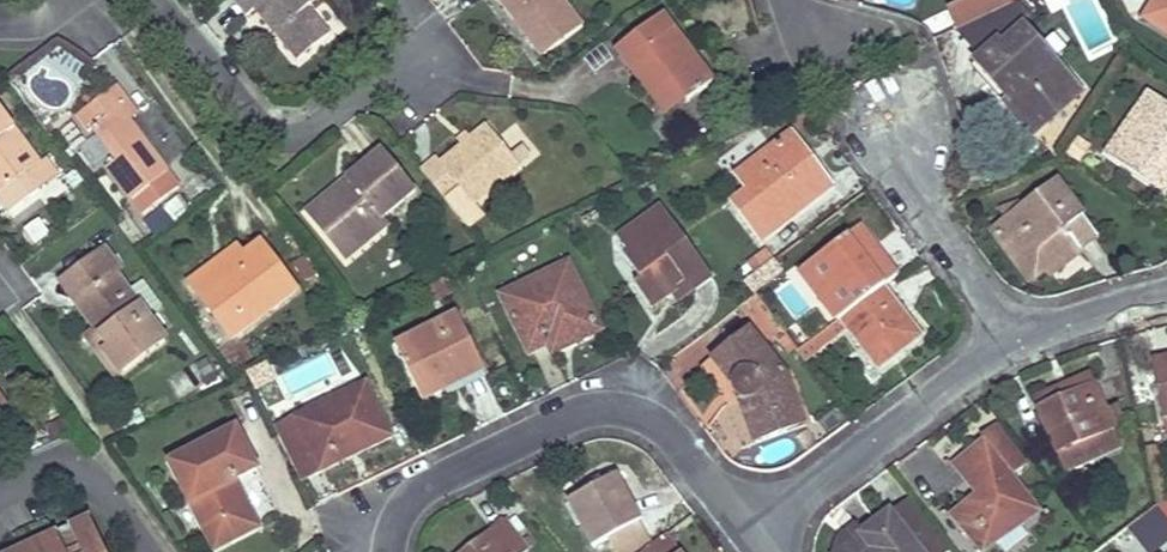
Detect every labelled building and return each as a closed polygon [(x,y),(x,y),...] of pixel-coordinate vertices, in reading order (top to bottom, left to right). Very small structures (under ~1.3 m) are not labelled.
[(233,0),(246,17),(254,10),(262,4),(269,12),(261,19),(296,62),(330,34),(308,8),(318,0),(234,0),(233,0)] [(542,58),(582,26),(562,0),(498,0),(542,58)] [(984,15),(976,0),(973,0),(948,11),(956,29),(984,15)] [(982,58),(975,64),(1008,102),(1004,106),(1031,137),(1080,93),(1020,24),(1034,12),(1023,0),(1016,0),(984,15),(956,29),(955,29),(982,58)] [(1144,19),(1166,34),(1166,0),(1156,0),(1144,19)] [(262,4),(254,10),(261,19),(269,12),(262,4)] [(661,16),(616,50),(654,101),(674,86),(687,103),(713,83),(661,16)] [(674,86),(654,101),(667,118),(687,103),(674,86)] [(100,123),(92,129),(116,161),(106,168),(142,216),(178,189),(119,111),(127,104),(115,87),(97,101),(92,93),(83,99),(90,107),(89,108),(100,123)] [(1155,188),(1166,170),(1166,109),(1147,96),(1107,154),(1155,188)] [(131,122),(171,167),(190,151),(150,106),(131,122)] [(9,214),(39,191),(25,174),(39,163),(0,111),(0,202),(9,214)] [(487,127),(441,165),(436,159),(420,172),(445,201),(459,190),(471,205),(519,166),(487,127)] [(791,136),(735,178),(748,194),(733,206),(759,241),(778,228),(773,223),(801,202),(805,207),(828,190),(805,160),(808,157),(791,136)] [(353,186),(312,220),(335,249),(361,228),(371,240),(388,226),(382,219),(415,192),(381,151),(347,178),(353,186)] [(39,163),(25,174),(39,191),(57,177),(44,159),(39,163)] [(1166,187),(1166,170),(1155,188),(1163,193),(1166,187)] [(347,178),(306,213),(312,220),(353,186),(347,178)] [(1092,232),(1081,217),(1056,183),(1024,208),(1026,211),(1012,222),(1002,229),(1035,276),(1051,263),(1074,245),(1092,232)] [(1026,211),(1024,208),(1019,202),(998,209),(1012,222),(1026,211)] [(661,208),(618,239),(628,254),(624,257),(641,281),(634,286),(650,309),(674,292),(684,285),(689,293),(711,277),(661,208)] [(799,273),(837,322),(840,321),(882,288),(896,277),(859,227),(799,273)] [(345,261),(371,240),(361,228),(335,249),(345,261)] [(1035,276),(1002,229),(996,235),(1028,280),(1035,276)] [(1096,238),(1092,232),(1074,245),(1079,251),(1096,238)] [(245,256),(196,293),(232,340),(297,292),(261,244),(245,256)] [(1079,251),(1074,245),(1051,263),(1057,269),(1079,251)] [(189,284),(196,293),(245,256),(238,247),(189,284)] [(765,251),(747,265),(754,275),(773,260),(765,251)] [(104,252),(71,276),(84,295),(75,302),(96,331),(87,338),(116,378),(164,341),(114,274),(119,271),(104,252)] [(301,259),(294,264),(306,281),(313,275),(301,259)] [(567,266),(502,297),(530,353),(548,344),(552,353),(598,331),(567,266)] [(684,285),(674,292),(679,300),(689,293),(684,285)] [(882,288),(840,321),(846,330),(878,370),(921,338),(882,288)] [(758,298),(743,306),(763,343),(779,334),(758,298)] [(458,316),(395,347),(421,401),(443,390),(440,385),(481,365),(458,316)] [(803,333),(792,319),(778,330),(796,353),(811,342),(803,333)] [(803,333),(811,342),(828,329),(820,320),(803,333)] [(846,330),(840,321),(837,322),(829,329),(836,337),(846,330)] [(748,328),(710,358),(730,383),(733,382),(733,384),(732,386),(732,387),(732,389),(733,391),(733,393),(734,394),(735,395),(736,396),(737,398),(739,399),(741,400),(738,401),(754,446),(805,427),(788,380),(748,328)] [(836,337),(829,329),(828,329),(811,342),(796,353),(803,363),(836,337)] [(1163,421),(1166,439),(1166,358),(1151,361),(1162,421),(1163,421)] [(481,365),(440,385),(443,390),(483,371),(481,365)] [(1088,376),(1033,401),(1038,410),(1092,385),(1088,376)] [(364,385),(273,429),(299,484),(391,439),(364,385)] [(1104,412),(1092,385),(1038,410),(1066,473),(1121,449),(1113,432),(1126,427),(1116,406),(1104,412)] [(951,517),(979,551),(989,551),(1024,525),(1020,521),(1036,509),(1011,477),(1025,466),(994,426),(980,437),(984,443),(953,467),(977,497),(951,517)] [(236,431),(170,464),(214,550),(257,527),(233,482),(256,470),(236,431)] [(1161,477),(1151,478),(1156,506),(1166,502),(1161,477)] [(639,522),(614,478),(569,502),(594,546),(639,522)] [(916,550),(936,536),(907,499),(888,513),(916,550)] [(1166,543),(1166,503),(1127,526),(1142,551),(1151,551),(1166,543)] [(836,551),(948,551),(936,536),(916,550),(888,513),(836,551)] [(89,517),(69,527),(80,549),(74,551),(105,551),(89,517)] [(463,551),(525,551),(527,550),(505,521),(463,551)] [(56,533),(65,551),(74,551),(80,549),(69,527),(56,533)] [(56,533),(47,537),(50,544),(33,551),(65,551),(56,533)] [(15,551),(33,551),(50,544),(47,537),(15,551)] [(663,537),(644,551),(675,551),(663,537)]
